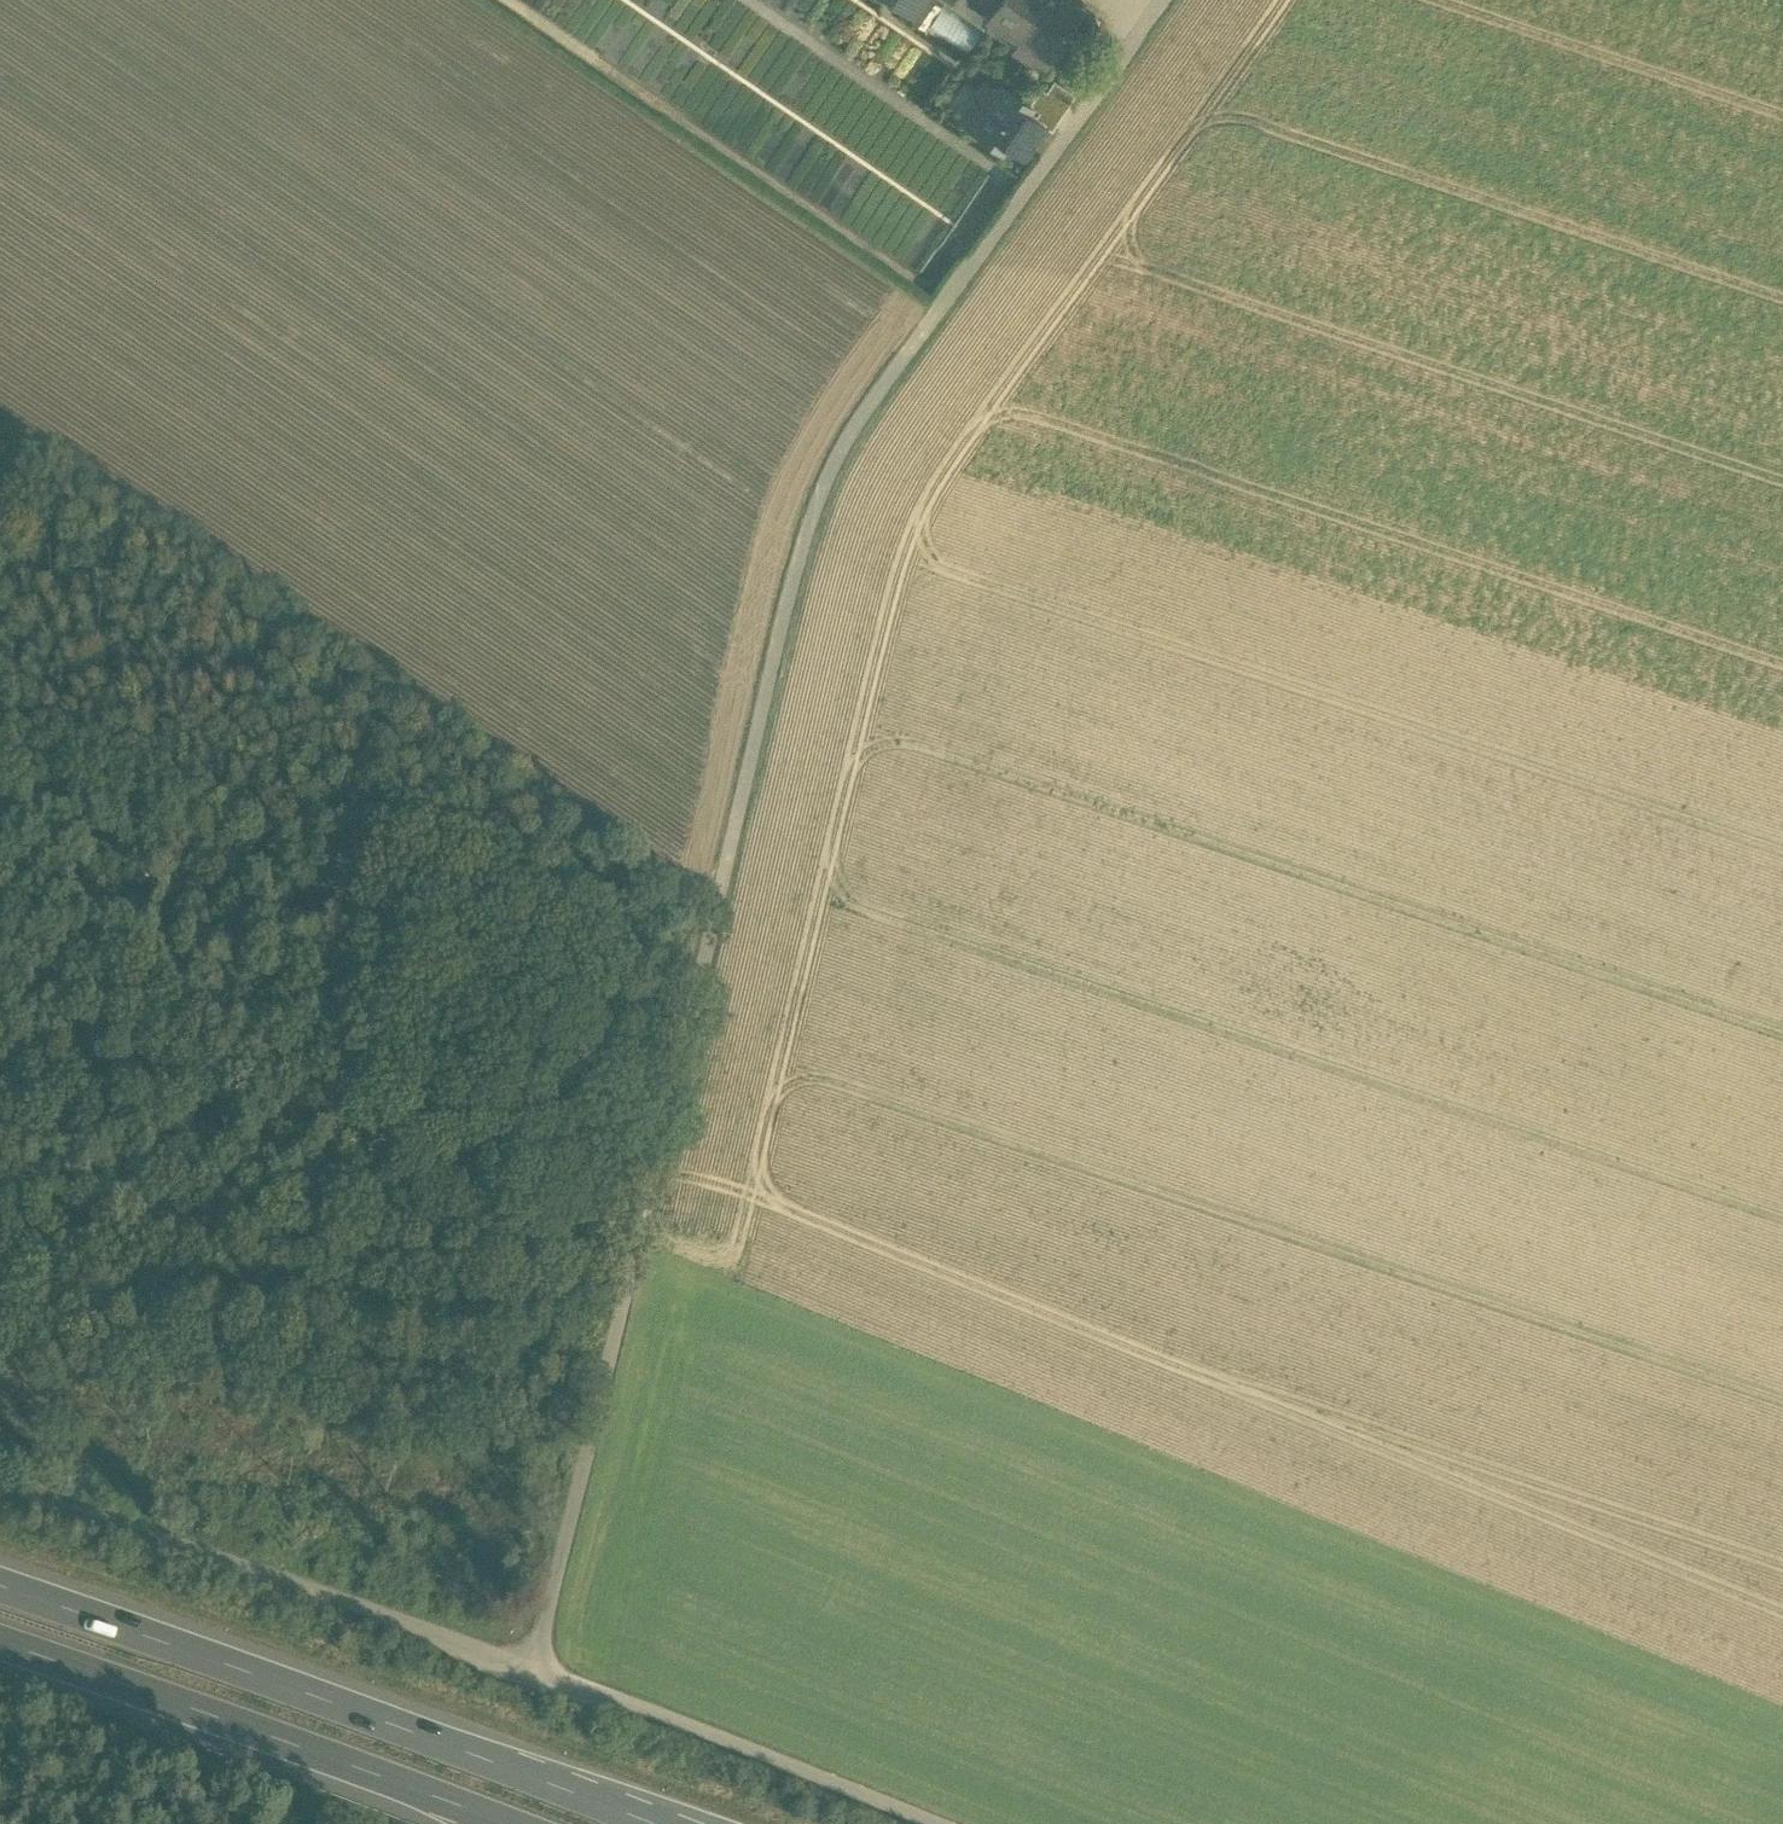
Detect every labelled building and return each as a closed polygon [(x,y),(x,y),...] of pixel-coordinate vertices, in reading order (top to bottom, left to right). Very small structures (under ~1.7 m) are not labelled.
[(914,15),(924,0),(892,0),(914,15)] [(987,27),(998,11),(996,9),(1002,0),(955,0),(952,4),(987,27)] [(1043,65),(1082,7),(1072,0),(1002,0),(996,9),(998,11),(1029,31),(1018,48),(1043,65)] [(1049,63),(1025,97),(1033,102),(1029,108),(1046,120),(1074,80),(1049,63)] [(1026,149),(1046,120),(1029,108),(1033,102),(1025,97),(1005,83),(1001,89),(988,80),(963,117),(1004,145),(1009,138),(1026,149)]
